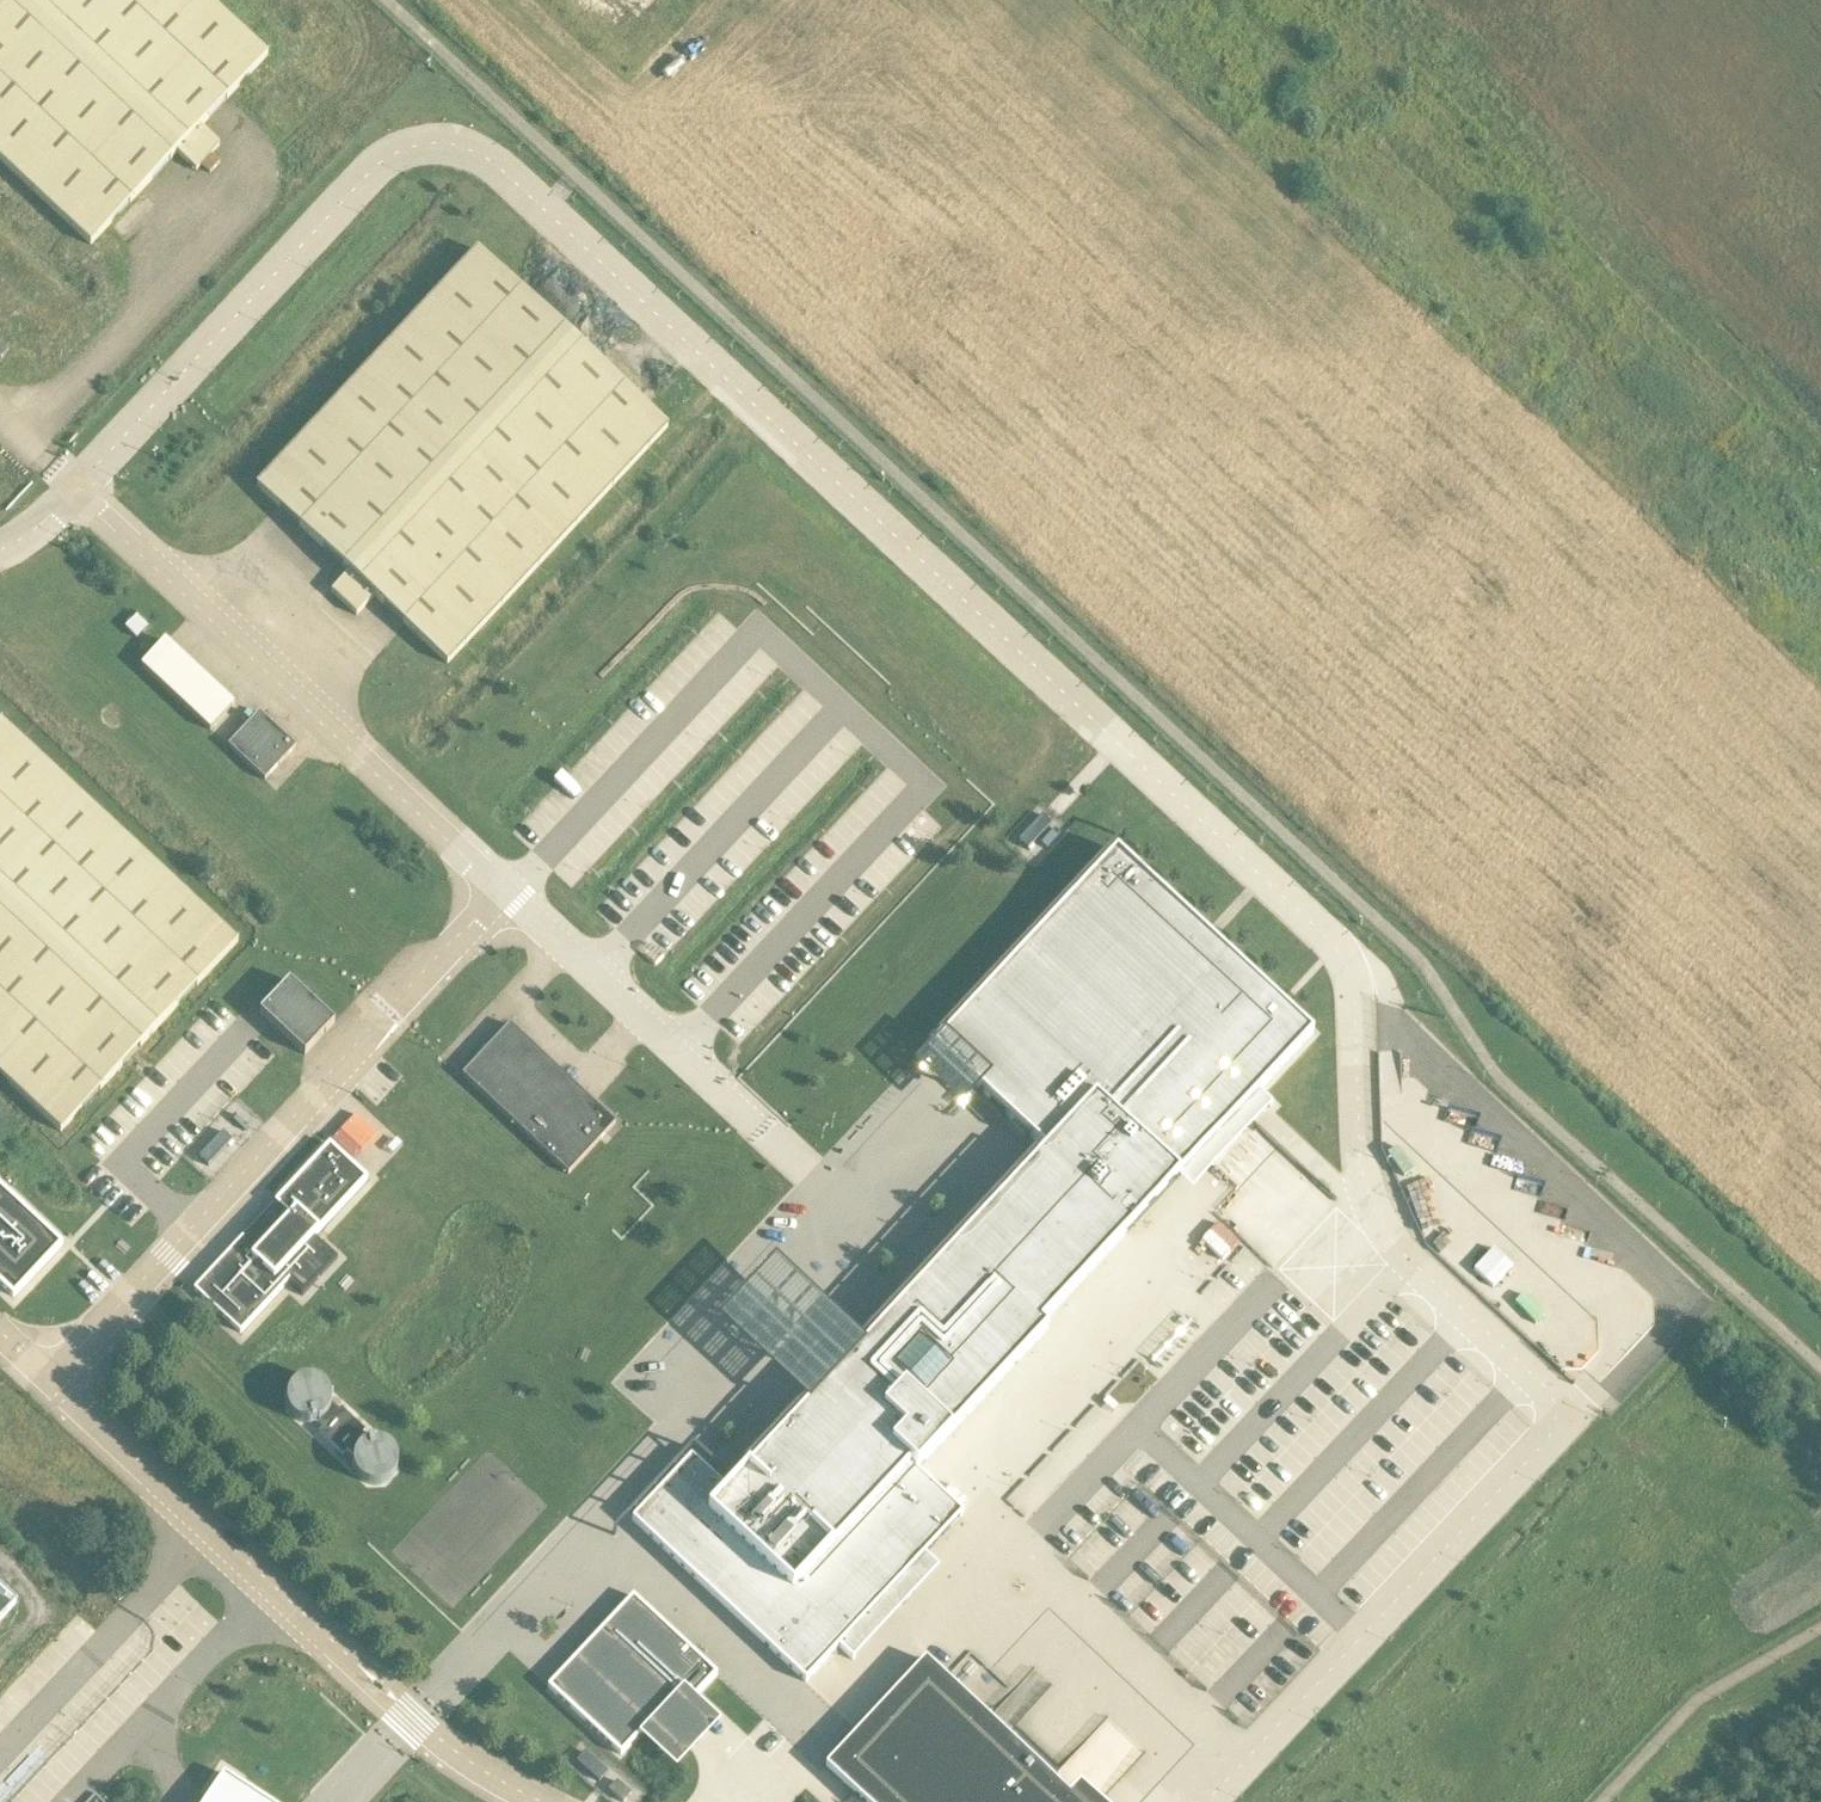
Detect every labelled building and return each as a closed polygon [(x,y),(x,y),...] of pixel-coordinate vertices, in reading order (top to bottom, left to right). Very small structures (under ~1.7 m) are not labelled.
[(208,0),(0,0),(0,165),(90,249),(176,156),(196,174),(221,146),(201,128),(268,56),(208,0)] [(446,666),(669,428),(520,288),(512,281),(478,249),(255,488),(277,508),(347,574),(330,593),(356,618),(374,599),(446,666)] [(0,344),(0,360),(1,361),(9,352),(0,344)] [(234,707),(164,642),(140,668),(210,733),(234,707)] [(265,782),(295,748),(258,715),(228,748),(265,782)] [(2,722),(0,724),(0,1078),(61,1135),(239,944),(2,722)] [(1042,816),(1018,842),(1027,851),(1051,825),(1042,816)] [(961,1515),(914,1472),(1045,1331),(1040,1326),(1129,1230),(1311,1035),(1226,955),(1114,851),(931,1047),(1043,1151),(954,1247),(957,1250),(827,1389),(824,1387),(726,1492),(689,1458),(628,1522),(804,1686),(961,1515)] [(332,1023),(289,983),(261,1016),(306,1054),(332,1023)] [(461,1077),(567,1175),(614,1125),(594,1106),(509,1026),(503,1033),(496,1027),(486,1038),(492,1044),(461,1077)] [(217,1121),(187,1153),(210,1173),(240,1142),(217,1121)] [(216,1263),(191,1291),(237,1334),(284,1283),(299,1296),(333,1259),(310,1238),(363,1180),(325,1145),(230,1248),(237,1255),(224,1270),(216,1263)] [(14,1298),(62,1246),(5,1194),(0,1189),(0,1285),(14,1298)] [(867,1349),(773,1262),(717,1323),(808,1410),(867,1349)] [(293,1418),(296,1421),(299,1423),(303,1424),(307,1425),(311,1425),(315,1424),(323,1430),(318,1434),(342,1456),(347,1452),(353,1459),(353,1461),(353,1465),(353,1469),(354,1473),(356,1477),(359,1480),(362,1483),(366,1485),(369,1486),(373,1487),(378,1487),(382,1486),(385,1484),(389,1482),(392,1479),(394,1476),(396,1472),(397,1468),(397,1464),(397,1460),(396,1456),(394,1452),(391,1449),(388,1446),(386,1445),(382,1444),(378,1443),(374,1442),(370,1443),(362,1435),(365,1433),(341,1411),(338,1413),(331,1406),(331,1402),(330,1398),(329,1394),(327,1390),(325,1387),(321,1384),(318,1382),(314,1381),(310,1380),(306,1380),(302,1381),(298,1383),(294,1385),(292,1388),(289,1392),(287,1395),(286,1399),(286,1403),(287,1407),(288,1411),(290,1415),(293,1418)] [(0,1588),(0,1623),(17,1604),(0,1588)] [(684,1711),(716,1676),(633,1599),(615,1618),(595,1640),(549,1689),(621,1756),(675,1699),(683,1707),(681,1709),(684,1711)] [(926,1663),(827,1768),(864,1801),(1097,1801),(1080,1786),(1070,1798),(926,1663)] [(584,1754),(576,1763),(599,1783),(607,1774),(584,1754)] [(225,1777),(209,1800),(208,1801),(263,1801),(225,1777)] [(617,1783),(609,1792),(620,1801),(628,1801),(632,1797),(617,1783)]
